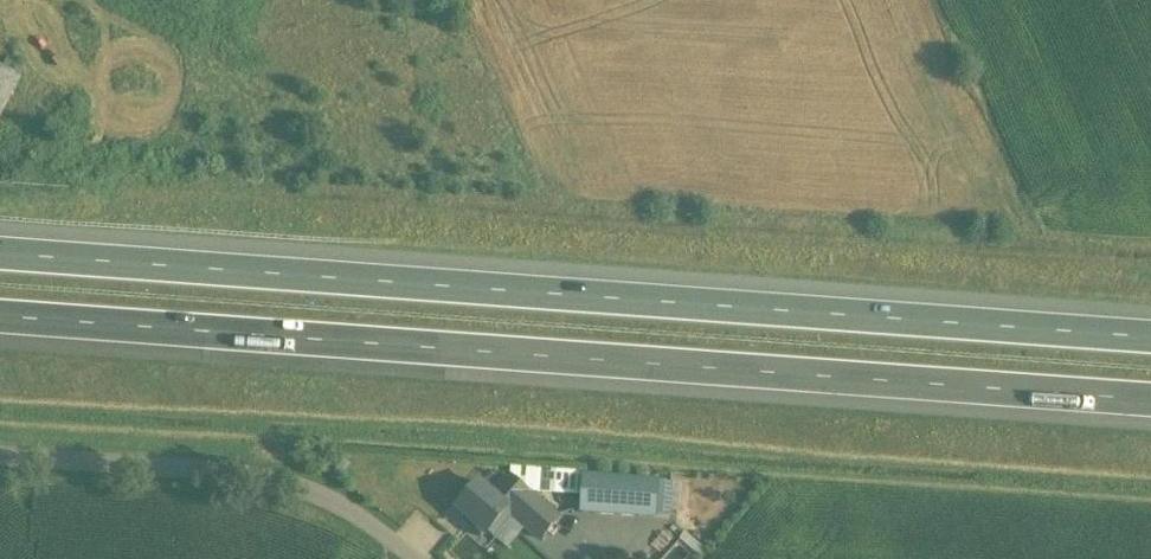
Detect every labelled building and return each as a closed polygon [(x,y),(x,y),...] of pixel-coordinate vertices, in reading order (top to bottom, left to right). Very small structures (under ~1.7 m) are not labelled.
[(660,479),(583,474),(580,513),(657,519),(660,479)] [(474,520),(469,525),(481,536),(486,531),(487,532),(507,509),(511,513),(515,508),(522,514),(518,519),(539,538),(557,518),(509,476),(492,495),(478,483),(458,506),(474,520)]
